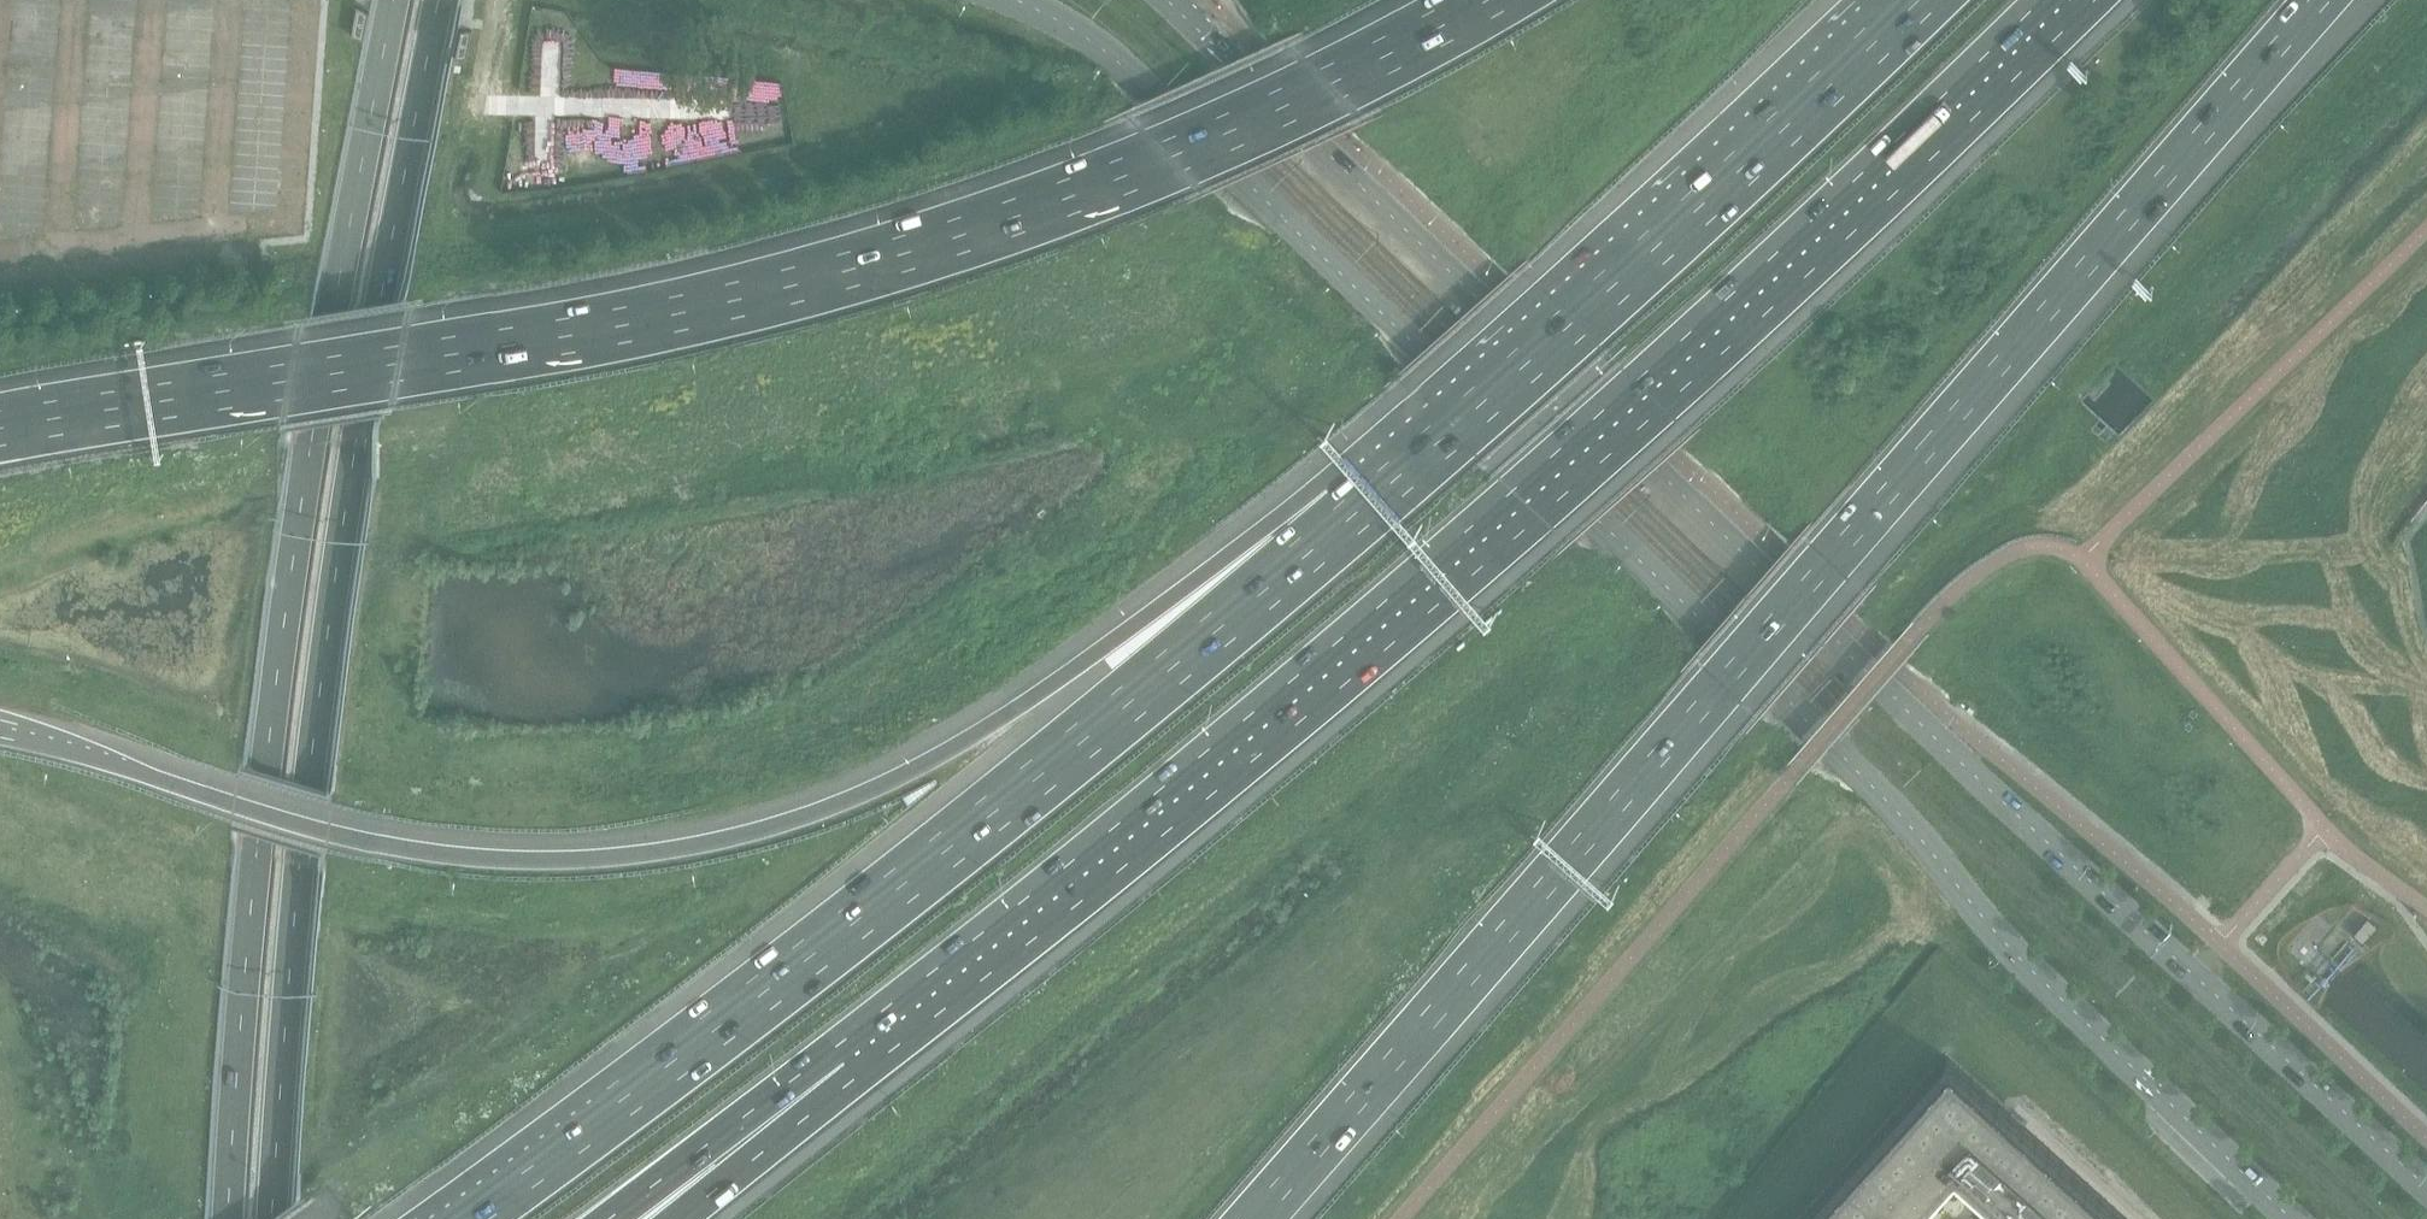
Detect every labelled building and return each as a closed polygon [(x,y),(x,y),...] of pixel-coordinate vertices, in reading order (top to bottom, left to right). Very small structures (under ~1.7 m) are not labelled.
[(1954,1062),(1947,1055),(1798,1218),(2128,1218),(1954,1062)]
